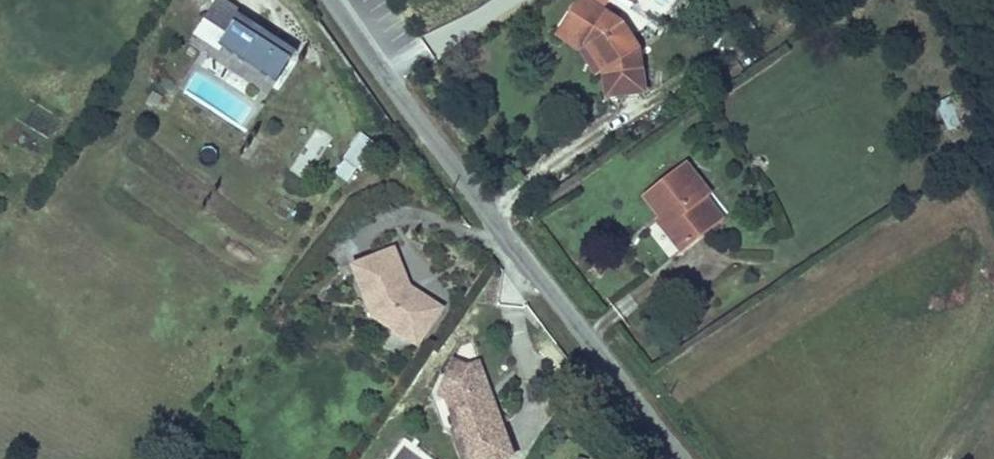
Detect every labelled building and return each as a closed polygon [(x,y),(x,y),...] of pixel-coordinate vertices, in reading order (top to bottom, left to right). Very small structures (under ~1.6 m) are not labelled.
[(296,48),(239,12),(241,7),(230,0),(212,0),(202,15),(225,29),(217,42),(275,78),(289,56),(290,57),(296,48)] [(645,94),(645,69),(643,69),(643,46),(623,18),(595,0),(576,0),(568,13),(576,18),(568,32),(584,42),(602,71),(604,75),(604,93),(645,94)] [(602,71),(584,42),(568,32),(576,18),(568,13),(555,34),(579,50),(594,75),(602,71)] [(225,29),(202,15),(195,27),(217,42),(225,29)] [(162,97),(152,91),(146,100),(156,106),(162,97)] [(942,127),(957,121),(945,96),(931,104),(942,127)] [(293,172),(310,180),(330,134),(313,126),(293,172)] [(361,128),(342,157),(345,159),(357,167),(363,171),(382,142),(361,128)] [(357,167),(345,159),(336,173),(349,181),(357,167)] [(698,203),(707,197),(713,191),(688,160),(644,196),(659,215),(654,219),(681,252),(715,224),(698,203)] [(715,224),(723,217),(707,197),(698,203),(715,224)] [(446,307),(411,284),(395,244),(349,262),(369,314),(420,347),(446,307)] [(510,454),(480,361),(466,365),(459,373),(452,367),(436,390),(447,423),(453,427),(463,458),(494,458),(510,454)]
